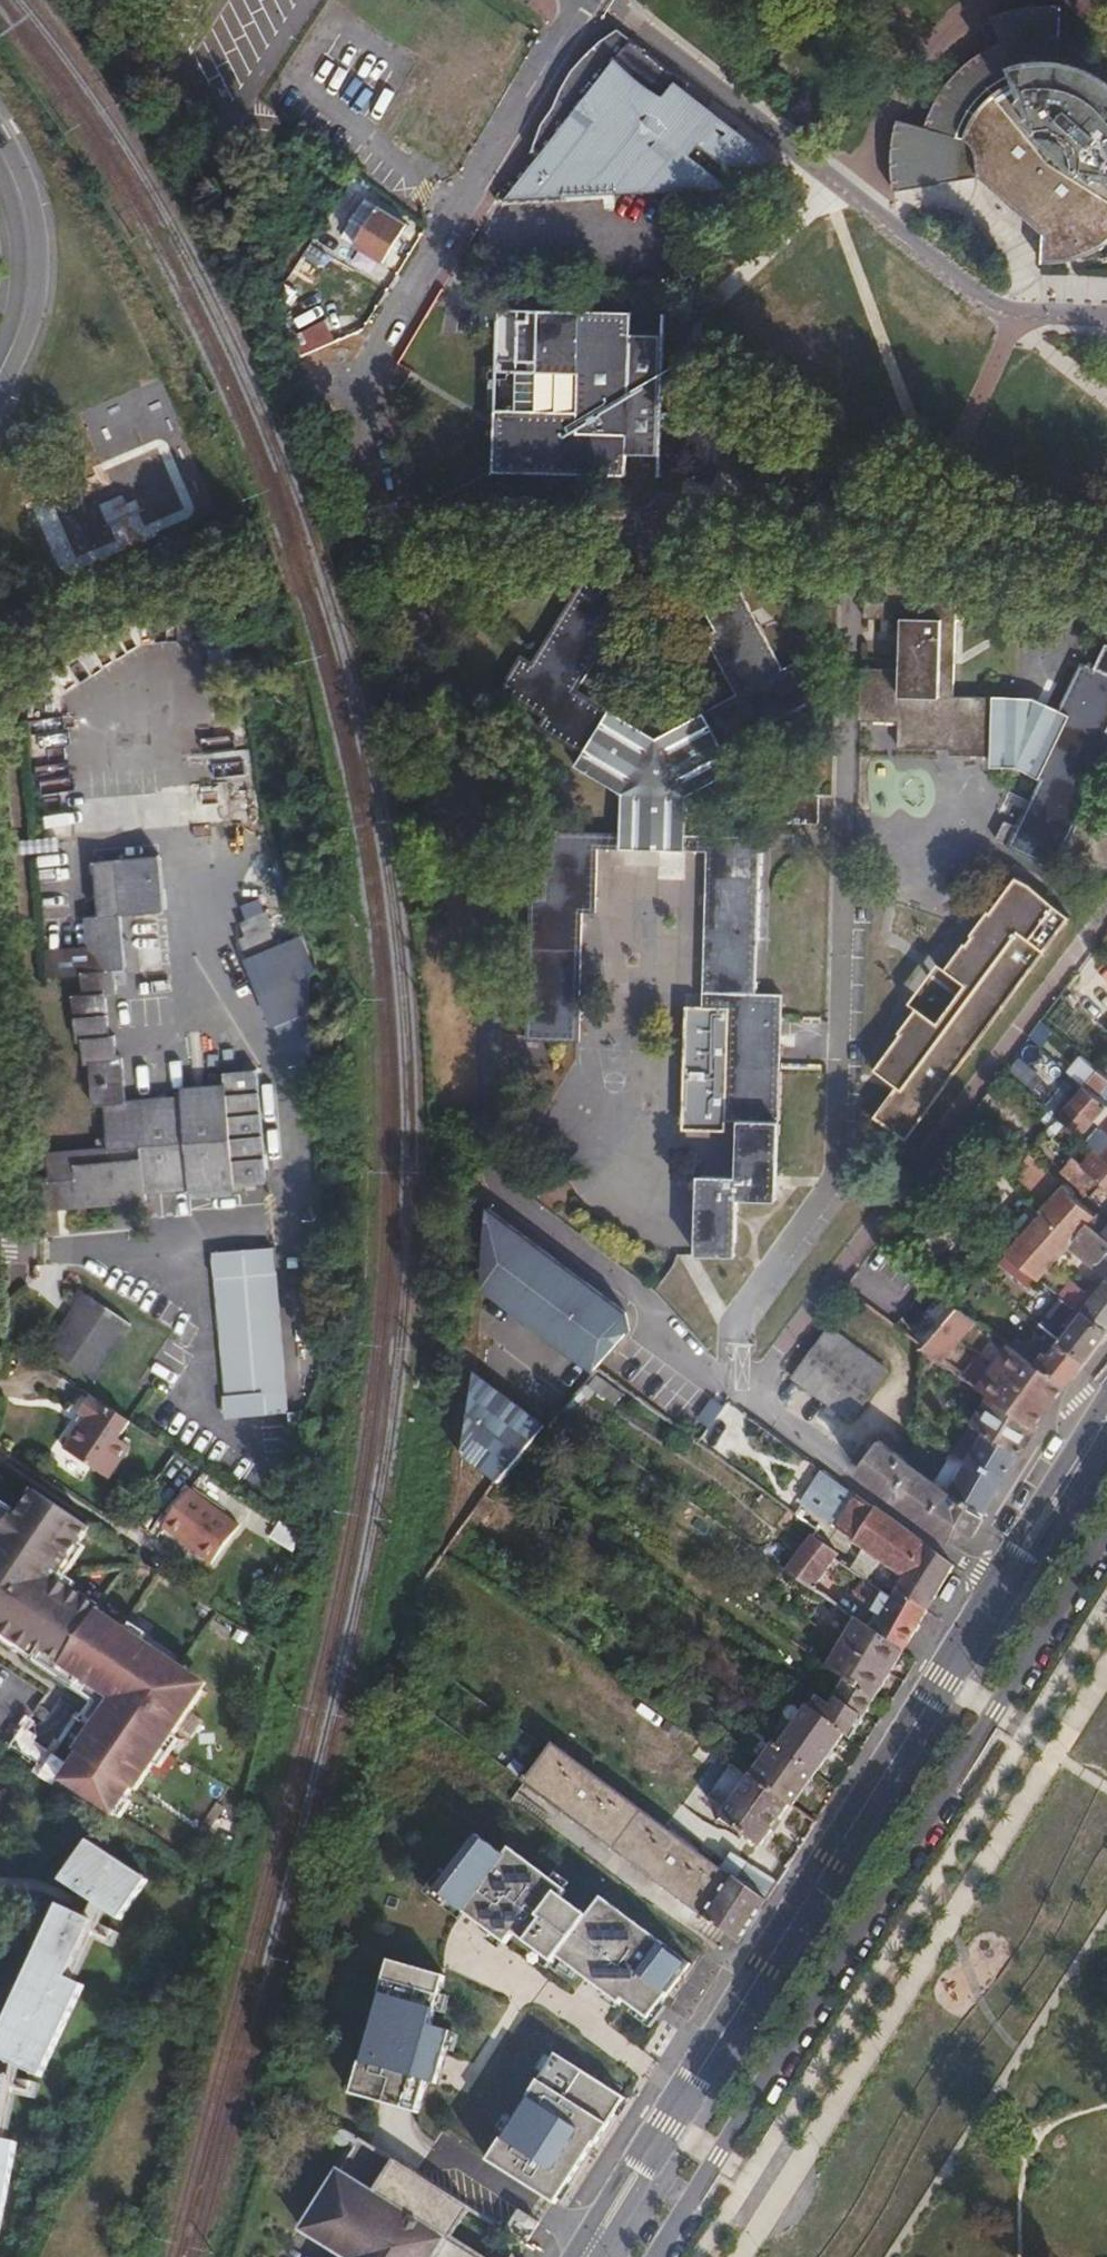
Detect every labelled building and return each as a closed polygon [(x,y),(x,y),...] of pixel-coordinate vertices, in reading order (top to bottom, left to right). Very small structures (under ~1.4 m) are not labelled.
[(1103,72),(1092,66),(1079,61),(1066,59),(1060,58),(1064,6),(1052,5),(1034,5),(1015,9),(992,15),(1003,45),(988,53),(973,63),(962,72),(953,82),(946,91),(939,104),(931,122),(929,128),(901,121),(898,132),(896,149),(898,191),(979,177),(986,176),(1044,228),(1044,234),(1042,263),(1044,263),(1058,263),(1073,260),(1086,257),(1098,250),(1106,245),(1106,74),(1103,72)] [(610,195),(734,188),(709,169),(717,158),(727,166),(782,163),(686,88),(690,82),(669,68),(619,29),(601,41),(573,69),(568,77),(561,89),(554,108),(542,123),(534,147),(541,153),(504,200),(557,197),(556,178),(609,175),(610,195)] [(609,175),(556,178),(557,197),(610,195),(609,175)] [(986,176),(979,177),(1044,234),(1044,228),(986,176)] [(378,205),(354,246),(385,264),(409,223),(378,205)] [(499,309),(494,472),(628,475),(628,454),(658,455),(662,335),(632,334),(632,312),(499,309)] [(326,321),(289,334),(297,356),(334,342),(326,321)] [(1007,845),(1007,847),(1056,869),(1106,764),(1106,733),(1106,732),(1106,645),(1106,644),(1094,669),(1081,662),(1059,710),(1034,699),(993,697),(994,697),(955,696),(955,698),(941,698),(943,619),(957,619),(959,569),(866,566),(866,578),(864,617),(864,619),(902,620),(900,669),(863,668),(861,707),(861,721),(899,722),(898,748),(950,750),(950,756),(992,756),(992,767),(1017,768),(1040,780),(1016,826),(1005,821),(996,840),(1007,845)] [(521,655),(500,690),(544,717),(537,729),(582,755),(575,766),(622,794),(621,833),(546,831),(544,896),(531,895),(527,1041),(581,1042),(582,1002),(581,1002),(583,912),(597,913),(598,848),(708,852),(703,1008),(729,1008),(727,1120),(738,1120),(737,1177),(699,1176),(696,1255),(737,1256),(739,1199),(778,1201),(783,994),(757,994),(762,837),(686,836),(688,796),(735,771),(730,760),(775,734),(769,724),(816,698),(796,662),(784,670),(733,578),(698,597),(717,631),(706,637),(737,694),(656,739),(578,690),(613,634),(602,628),(623,595),(588,573),(533,662),(521,655)] [(955,696),(957,619),(943,619),(941,698),(955,698),(955,696)] [(779,793),(778,823),(820,824),(821,794),(779,793)] [(89,946),(91,971),(93,993),(71,995),(76,1043),(81,1043),(84,1066),(89,1065),(93,1106),(104,1105),(108,1147),(49,1151),(50,1169),(44,1169),(48,1211),(98,1207),(98,1200),(128,1198),(129,1204),(147,1203),(147,1194),(190,1191),(235,1187),(268,1184),(258,1070),(209,1073),(210,1085),(181,1087),(181,1095),(127,1100),(123,1054),(117,1054),(115,1035),(110,1036),(107,997),(118,996),(116,970),(126,969),(122,915),(166,911),(161,856),(94,862),(99,916),(86,917),(89,946)] [(915,1136),(1065,905),(1005,866),(875,1065),(900,1082),(880,1113),(915,1136)] [(246,920),(260,914),(256,902),(242,908),(246,920)] [(266,913),(260,914),(246,920),(240,923),(246,936),(239,939),(246,957),(244,959),(259,996),(317,973),(301,935),(279,944),(266,913)] [(40,976),(91,971),(89,946),(37,951),(40,976)] [(1084,1086),(1089,1090),(1091,1087),(1106,1102),(1106,1077),(1098,1069),(1084,1086)] [(180,1076),(181,1087),(210,1085),(209,1073),(180,1076)] [(1072,1099),(1096,1118),(1101,1124),(1106,1130),(1106,1102),(1091,1087),(1089,1090),(1084,1086),(1072,1099)] [(1072,1099),(1057,1116),(1058,1116),(1067,1123),(1081,1135),(1096,1118),(1072,1099)] [(1096,1118),(1081,1135),(1088,1139),(1101,1124),(1096,1118)] [(1081,1135),(1067,1123),(1056,1136),(1073,1151),(1085,1137),(1081,1135)] [(1088,1139),(1096,1146),(1105,1154),(1104,1155),(1106,1159),(1106,1130),(1101,1124),(1088,1139)] [(1081,1163),(1090,1171),(1104,1155),(1105,1154),(1096,1146),(1081,1163)] [(1104,1155),(1090,1171),(1106,1185),(1106,1159),(1104,1155)] [(1097,1215),(1106,1204),(1106,1185),(1090,1171),(1081,1163),(1075,1158),(1057,1176),(1064,1183),(1072,1190),(1069,1193),(1097,1215)] [(1064,1183),(1040,1209),(1042,1212),(1005,1253),(1038,1278),(1040,1279),(1068,1247),(1106,1277),(1081,1311),(1106,1331),(1106,1240),(1103,1237),(1089,1225),(1092,1221),(1097,1215),(1069,1193),(1072,1190),(1064,1183)] [(235,1187),(190,1191),(191,1199),(236,1195),(235,1187)] [(98,1200),(98,1207),(129,1204),(128,1198),(98,1200)] [(1089,1225),(1103,1237),(1106,1233),(1092,1221),(1089,1225)] [(275,1249),(212,1254),(226,1420),(290,1415),(275,1249)] [(1038,1278),(1005,1253),(997,1262),(1029,1289),(1038,1278)] [(1059,1294),(1062,1296),(1075,1306),(1086,1291),(1071,1279),(1059,1294)] [(75,1309),(48,1350),(94,1381),(132,1324),(81,1290),(70,1306),(75,1309)] [(1106,1332),(1106,1331),(1081,1311),(1075,1306),(1062,1296),(1039,1324),(1058,1340),(1085,1362),(1106,1332)] [(957,1306),(924,1345),(943,1360),(977,1322),(957,1306)] [(568,1309),(552,1335),(580,1353),(597,1328),(568,1309)] [(830,1326),(792,1378),(851,1421),(888,1370),(830,1326)] [(1065,1388),(1085,1362),(1058,1340),(1047,1354),(1043,1351),(1032,1364),(1037,1369),(1039,1367),(1065,1388)] [(991,1365),(977,1384),(989,1394),(1035,1428),(1065,1388),(1039,1367),(1037,1369),(1032,1364),(1007,1344),(991,1365)] [(977,1354),(962,1373),(977,1384),(991,1365),(977,1354)] [(628,1377),(605,1360),(597,1369),(621,1387),(628,1377)] [(621,1387),(597,1369),(585,1383),(597,1392),(616,1405),(628,1391),(621,1387)] [(585,1383),(562,1410),(574,1418),(574,1419),(597,1392),(585,1383)] [(969,1453),(1006,1475),(1021,1451),(1035,1428),(989,1394),(972,1423),(983,1430),(969,1453)] [(120,1439),(131,1423),(90,1396),(78,1414),(85,1419),(64,1450),(109,1480),(131,1446),(120,1439)] [(972,1423),(956,1450),(968,1457),(969,1453),(983,1430),(972,1423)] [(880,1437),(857,1469),(952,1539),(973,1534),(984,1514),(949,1488),(938,1480),(913,1461),(880,1437)] [(467,1445),(456,1469),(474,1477),(485,1453),(467,1445)] [(956,1450),(956,1449),(938,1480),(949,1488),(968,1457),(956,1450)] [(825,1471),(823,1470),(801,1502),(856,1541),(876,1508),(858,1495),(825,1471)] [(191,1489),(163,1528),(211,1564),(240,1526),(191,1489)] [(35,1490),(16,1518),(12,1515),(0,1533),(0,1630),(32,1651),(36,1645),(64,1663),(62,1665),(118,1702),(111,1712),(106,1708),(78,1750),(82,1753),(64,1779),(118,1813),(136,1786),(139,1787),(167,1746),(206,1686),(175,1666),(179,1659),(95,1604),(96,1601),(52,1573),(85,1523),(35,1490)] [(876,1508),(856,1541),(854,1542),(881,1560),(903,1528),(876,1508)] [(903,1528),(881,1560),(890,1566),(911,1534),(903,1528)] [(911,1534),(890,1566),(904,1576),(897,1589),(927,1611),(954,1566),(911,1534)] [(811,1536),(787,1571),(811,1588),(833,1558),(836,1553),(811,1536)] [(146,1564),(136,1557),(126,1573),(136,1579),(146,1564)] [(892,1598),(883,1592),(872,1611),(880,1616),(872,1631),(902,1653),(927,1611),(897,1589),(892,1598)] [(226,1627),(208,1615),(203,1623),(221,1635),(226,1627)] [(855,1619),(841,1643),(891,1675),(904,1654),(902,1653),(872,1631),(855,1619)] [(841,1643),(827,1667),(877,1697),(891,1675),(841,1643)] [(827,1667),(816,1685),(866,1716),(877,1697),(827,1667)] [(816,1685),(803,1706),(805,1707),(844,1735),(852,1740),(866,1716),(816,1685)] [(805,1708),(778,1746),(817,1774),(844,1735),(805,1708)] [(553,1743),(548,1750),(562,1761),(568,1753),(553,1743)] [(773,1743),(749,1776),(790,1805),(791,1805),(793,1807),(817,1774),(778,1746),(773,1743)] [(548,1750),(523,1783),(679,1899),(701,1870),(686,1859),(694,1848),(568,1753),(562,1761),(548,1750)] [(732,1850),(779,1882),(788,1867),(761,1847),(790,1805),(749,1776),(719,1818),(743,1835),(732,1850)] [(219,1800),(208,1817),(215,1822),(227,1804),(219,1800)] [(79,1859),(85,1863),(73,1881),(100,1899),(103,1896),(108,1899),(107,1903),(126,1916),(153,1875),(150,1873),(94,1836),(79,1859)] [(479,1838),(437,1892),(506,1945),(515,1935),(553,1963),(558,1959),(620,2005),(623,2001),(648,2020),(690,1965),(603,1899),(588,1917),(563,1899),(567,1892),(511,1850),(505,1856),(479,1838)] [(701,1870),(679,1899),(702,1916),(731,1875),(721,1868),(694,1848),(686,1859),(701,1870)] [(731,1875),(768,1900),(779,1882),(732,1850),(721,1868),(731,1875)] [(702,1916),(735,1941),(740,1945),(768,1900),(731,1875),(702,1916)] [(11,2033),(2,2055),(47,2075),(90,1983),(74,1974),(99,1918),(70,1904),(61,1923),(56,1922),(39,1958),(43,1961),(34,1984),(28,1982),(6,2030),(11,2033)] [(352,2094),(418,2113),(428,2082),(437,2084),(451,2033),(432,2026),(445,1978),(391,1962),(352,2094)] [(526,2120),(518,2114),(488,2161),(555,2203),(625,2099),(555,2055),(525,2102),(533,2108),(526,2120)] [(0,2072),(0,2240),(5,2241),(24,2141),(6,2136),(17,2075),(0,2072)] [(525,2102),(518,2114),(526,2120),(533,2108),(525,2102)] [(360,2139),(303,2231),(343,2256),(480,2256),(450,2238),(469,2208),(430,2183),(360,2139)] [(519,2210),(506,2230),(527,2243),(540,2223),(519,2210)]
